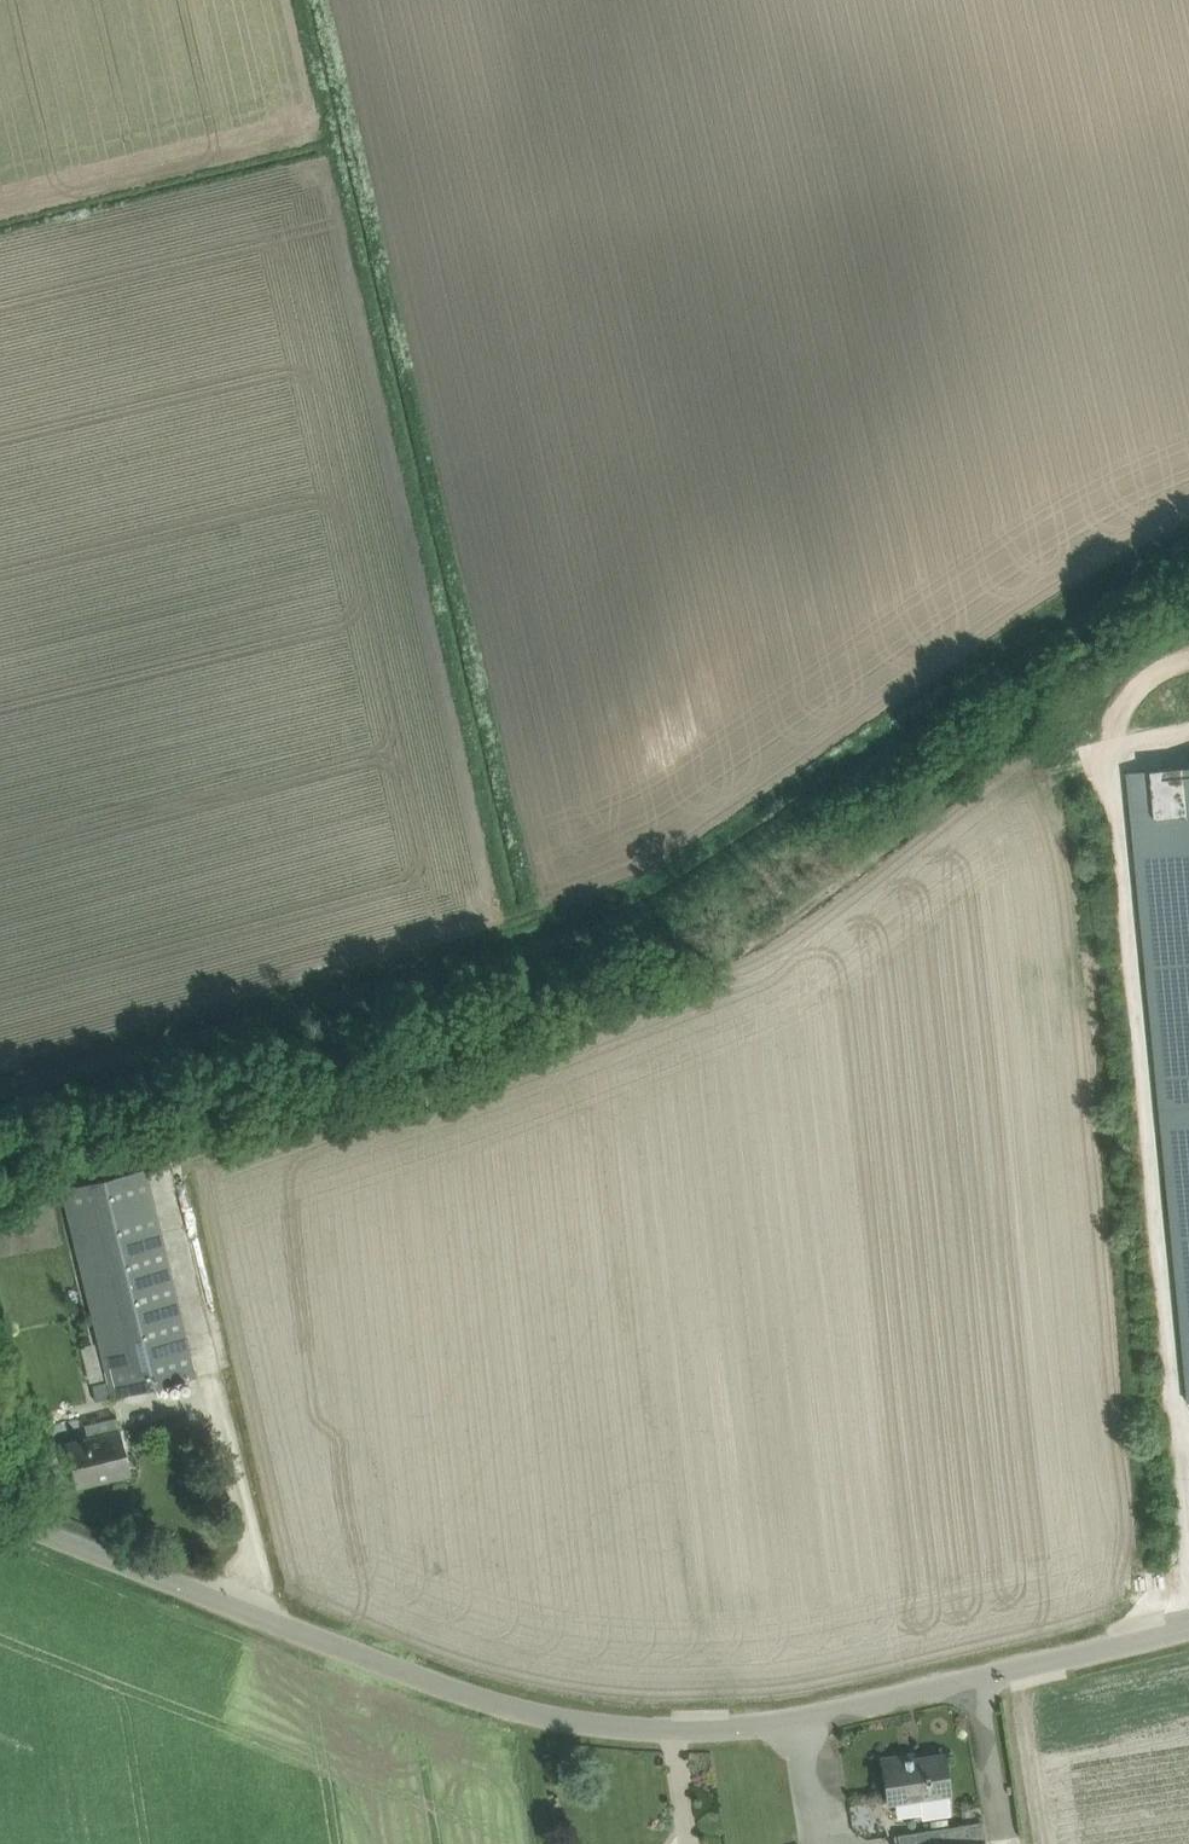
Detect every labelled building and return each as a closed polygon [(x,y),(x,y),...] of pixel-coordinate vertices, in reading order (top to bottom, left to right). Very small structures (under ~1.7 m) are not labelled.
[(1129,771),(1147,962),(1188,1388),(1188,765),(1129,771)] [(63,1188),(109,1381),(92,1385),(96,1399),(197,1375),(142,1150),(64,1169),(69,1187),(63,1188)] [(77,1486),(132,1473),(121,1428),(67,1441),(77,1486)] [(889,1801),(919,1796),(922,1814),(951,1810),(948,1792),(950,1791),(944,1753),(904,1759),(903,1754),(882,1758),(889,1801)] [(983,1820),(899,1833),(901,1843),(987,1843),(983,1820)]
